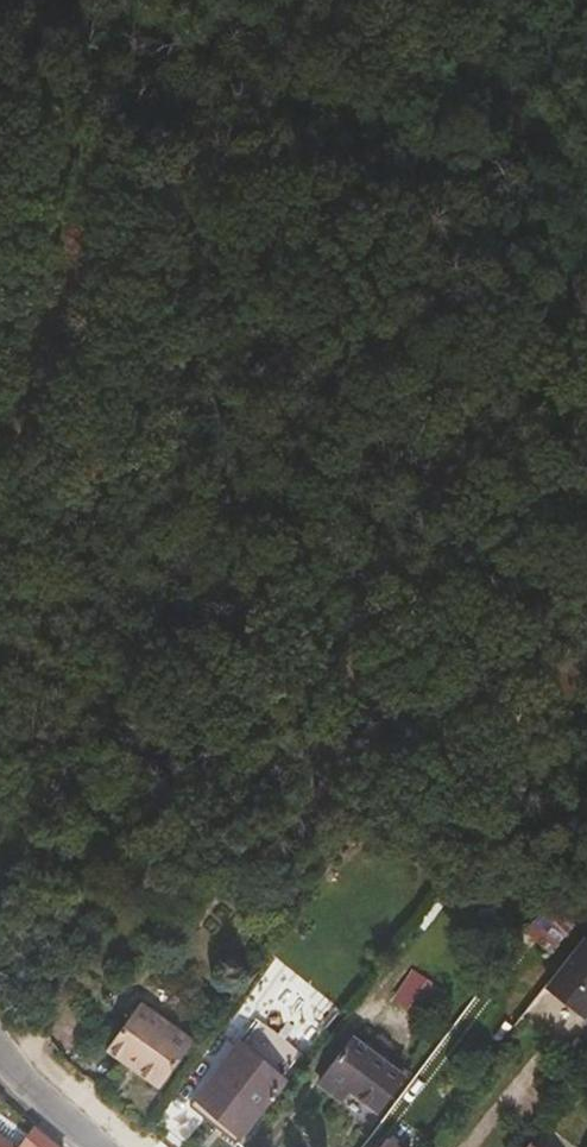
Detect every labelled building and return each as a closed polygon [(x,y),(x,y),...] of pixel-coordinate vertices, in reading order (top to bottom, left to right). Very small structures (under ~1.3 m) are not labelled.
[(557,988),(586,943),(586,938),(547,912),(515,961),(557,988)] [(414,967),(395,997),(419,1013),(439,984),(414,967)] [(147,1078),(179,1031),(125,996),(94,1042),(147,1078)] [(288,1035),(238,1002),(220,1026),(269,1062),(288,1035)] [(547,1010),(538,1026),(572,1045),(581,1030),(547,1010)] [(336,1022),(304,1069),(330,1085),(337,1074),(364,1093),(387,1059),(336,1022)] [(220,1026),(181,1083),(229,1116),(269,1062),(220,1026)] [(229,1116),(181,1083),(174,1092),(222,1127),(229,1116)] [(515,1123),(499,1146),(552,1146),(515,1123)] [(35,1125),(22,1144),(0,1128),(0,1146),(61,1146),(35,1125)] [(381,1126),(363,1146),(406,1146),(381,1126)]
